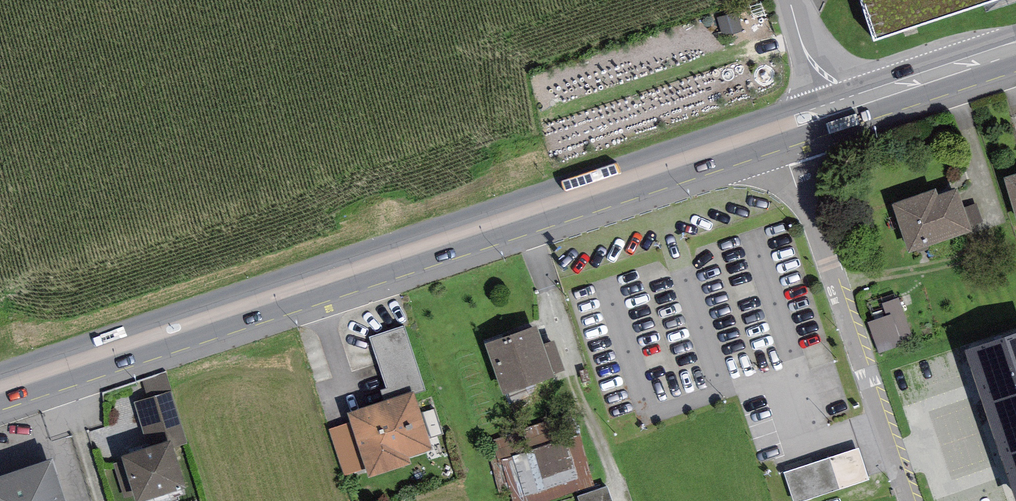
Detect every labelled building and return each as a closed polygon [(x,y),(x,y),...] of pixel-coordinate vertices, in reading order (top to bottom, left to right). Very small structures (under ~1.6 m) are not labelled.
[(870,35),(979,0),(858,0),(870,35)] [(1007,181),(1015,207),(1015,178),(1007,181)] [(909,249),(966,231),(953,191),(930,198),(929,194),(895,205),(909,249)] [(887,315),(868,321),(877,351),(915,339),(901,295),(882,300),(887,315)] [(534,329),(491,344),(507,387),(550,372),(534,329)] [(369,342),(390,402),(412,394),(425,390),(404,330),(369,342)] [(1015,419),(1015,335),(965,351),(992,427),(1015,419)] [(390,402),(351,415),(371,474),(404,463),(402,457),(430,447),(412,394),(390,402)] [(491,440),(511,500),(541,500),(596,483),(573,413),(491,440)] [(992,427),(1015,498),(1015,419),(992,427)] [(172,438),(123,454),(138,500),(187,485),(172,438)] [(784,473),(794,500),(803,500),(869,479),(859,448),(784,473)] [(0,474),(0,500),(68,500),(54,456),(0,474)]
